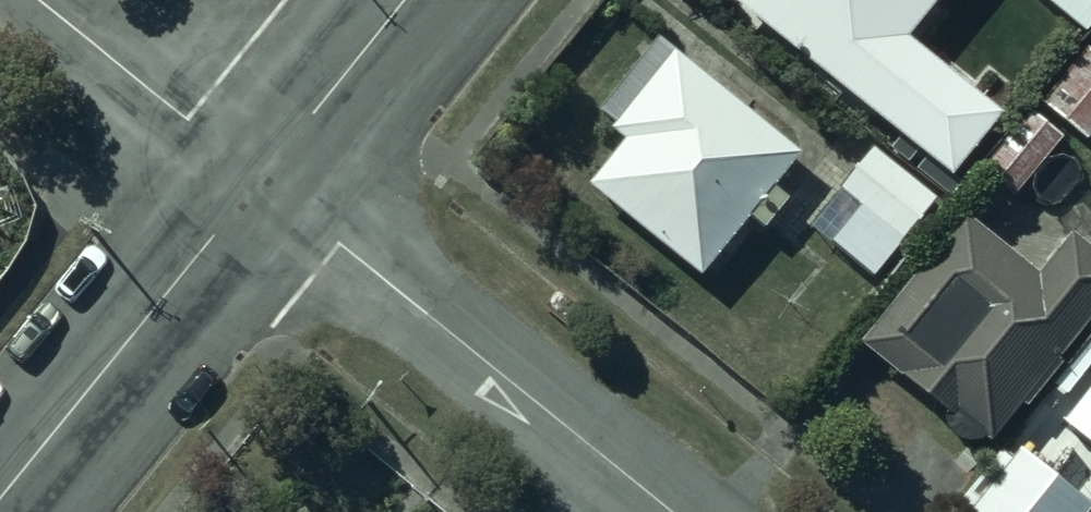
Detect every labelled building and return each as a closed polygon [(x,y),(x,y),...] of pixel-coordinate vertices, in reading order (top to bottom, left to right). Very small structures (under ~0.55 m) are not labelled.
[(947,171),(995,112),(905,39),(937,0),(735,0),(947,171)] [(1085,29),(1090,22),(1090,0),(1050,0),(1085,29)] [(1037,98),(1087,139),(1090,134),(1090,48),(1088,46),(1076,60),(1066,55),(1050,75),(1056,80),(1037,98)] [(814,167),(671,53),(613,122),(636,145),(606,197),(717,281),(814,167)] [(951,202),(872,140),(810,221),(888,282),(951,202)] [(968,229),(867,354),(989,452),(1090,326),(1090,250),(1076,238),(1038,286),(968,229)] [(1019,443),(966,511),(1083,511),(1090,502),(1090,499),(1019,443)] [(276,511),(297,511),(284,502),(276,511)]
